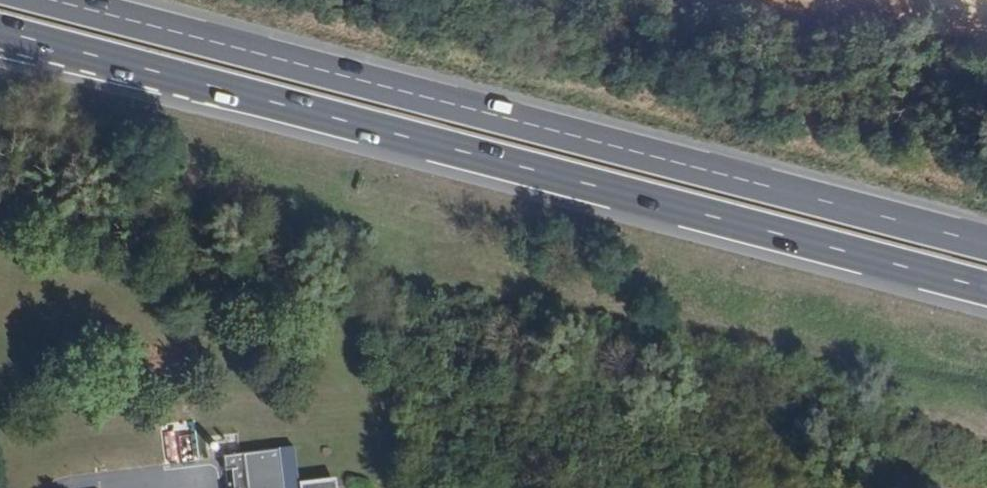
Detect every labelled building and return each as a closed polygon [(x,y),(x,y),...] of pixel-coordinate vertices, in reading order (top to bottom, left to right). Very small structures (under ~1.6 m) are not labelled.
[(226,487),(282,487),(281,450),(225,451),(226,487)] [(303,487),(339,487),(337,477),(302,480),(303,487)]
